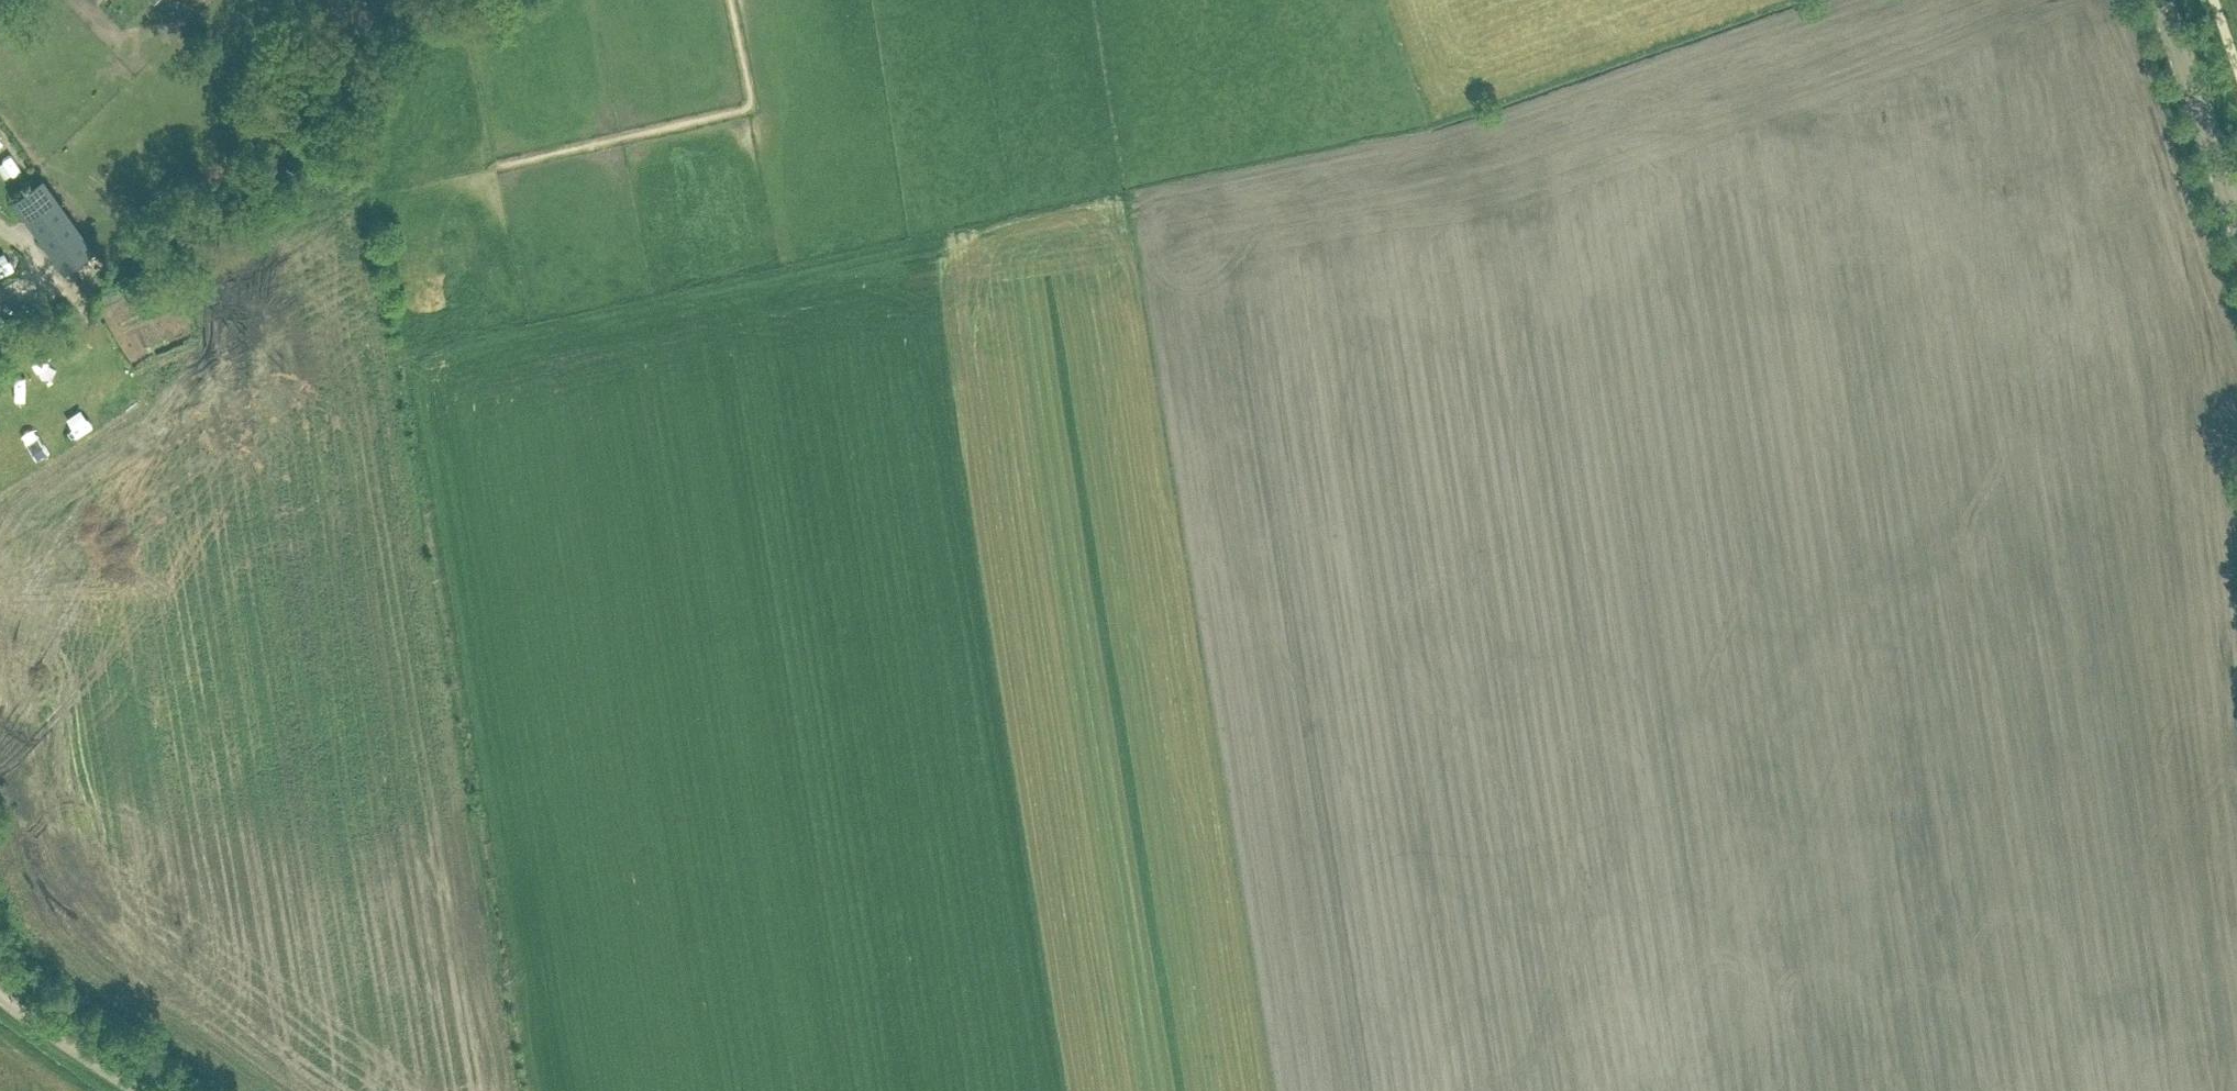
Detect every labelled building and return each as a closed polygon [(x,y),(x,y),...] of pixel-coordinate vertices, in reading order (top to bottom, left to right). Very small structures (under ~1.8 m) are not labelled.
[(32,177),(25,160),(0,170),(0,178),(4,188),(32,177)] [(66,276),(98,253),(44,176),(12,199),(66,276)]
